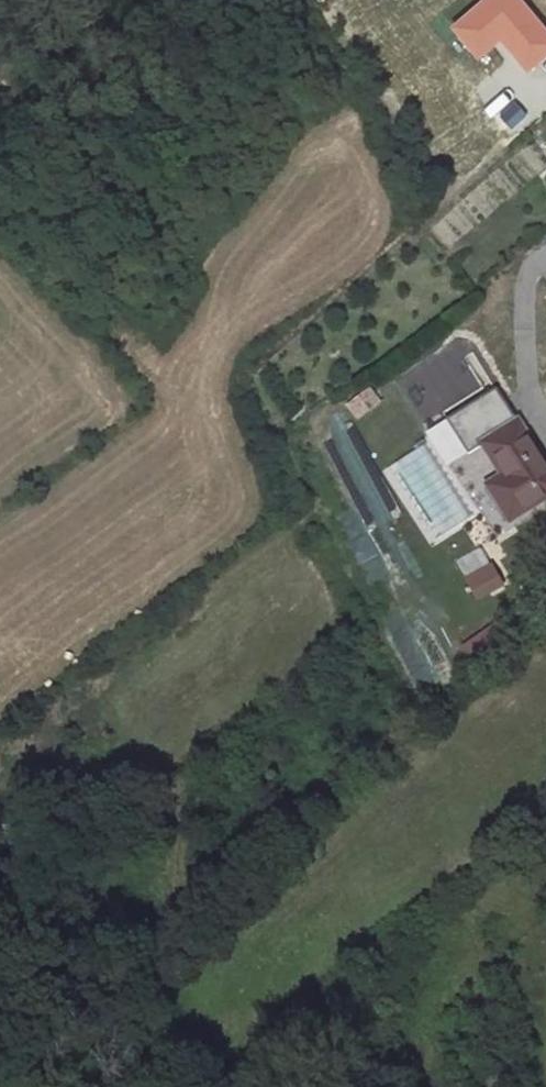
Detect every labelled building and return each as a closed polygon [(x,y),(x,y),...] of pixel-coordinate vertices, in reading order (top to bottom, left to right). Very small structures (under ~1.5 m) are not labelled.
[(524,0),(478,0),(447,25),(474,63),(499,41),(529,72),(545,57),(545,27),(524,0)] [(491,457),(522,437),(497,398),(448,429),(474,471),(493,459),(491,457)] [(522,437),(491,457),(493,459),(511,488),(492,500),(511,530),(545,508),(545,475),(522,437)] [(472,601),(500,585),(487,562),(459,578),(472,601)]
